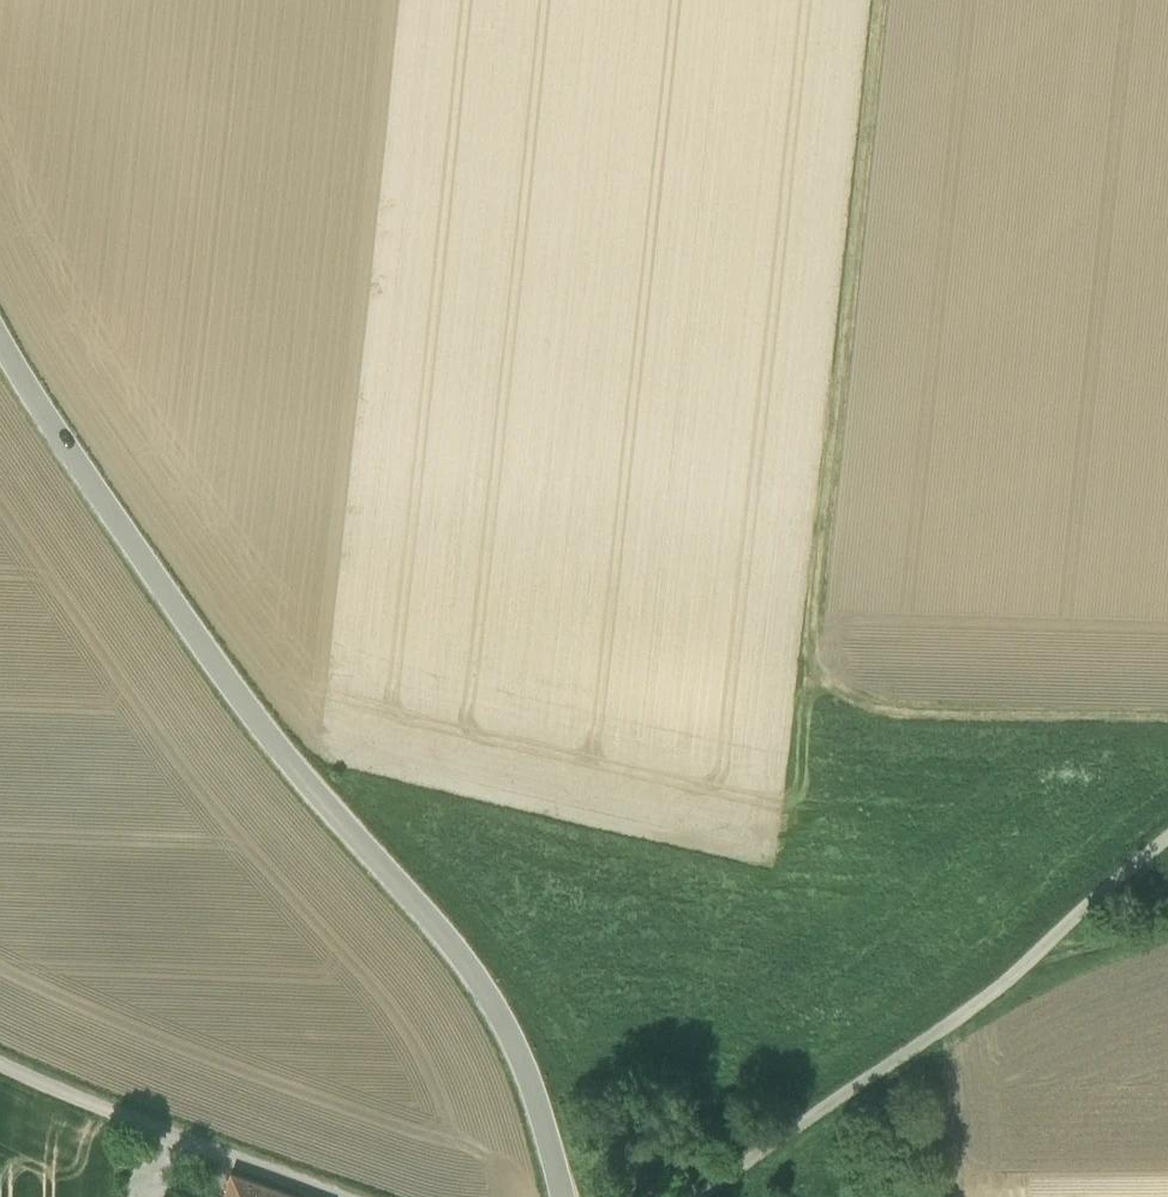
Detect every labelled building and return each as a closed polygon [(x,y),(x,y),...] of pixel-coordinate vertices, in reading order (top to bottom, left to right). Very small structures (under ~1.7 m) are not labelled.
[(231,1174),(225,1196),(296,1196),(231,1174)]
